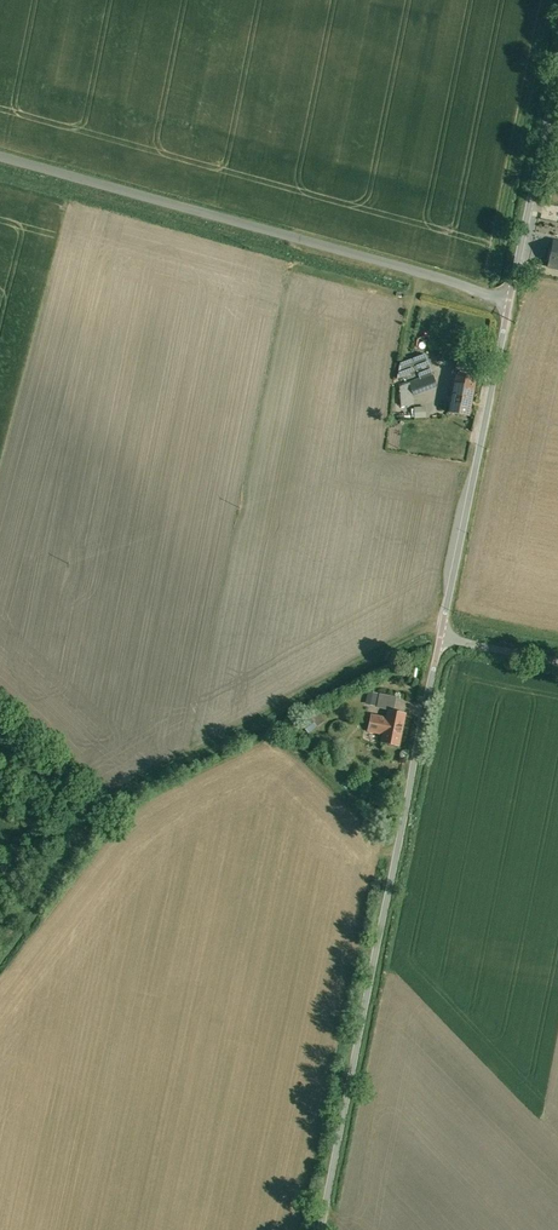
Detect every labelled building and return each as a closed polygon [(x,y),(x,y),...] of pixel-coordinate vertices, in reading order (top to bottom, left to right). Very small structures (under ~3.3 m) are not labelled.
[(553,242),(548,266),(557,268),(557,243),(553,242)] [(433,374),(410,383),(413,391),(436,382),(433,374)] [(476,378),(455,374),(448,412),(469,416),(476,378)] [(409,383),(400,386),(401,406),(414,405),(413,391),(410,383),(409,383)] [(428,407),(417,407),(417,417),(428,417),(428,407)] [(311,732),(327,720),(318,709),(302,721),(311,732)] [(406,714),(388,710),(386,718),(373,715),(369,732),(383,735),(381,742),(399,746),(406,714)]
